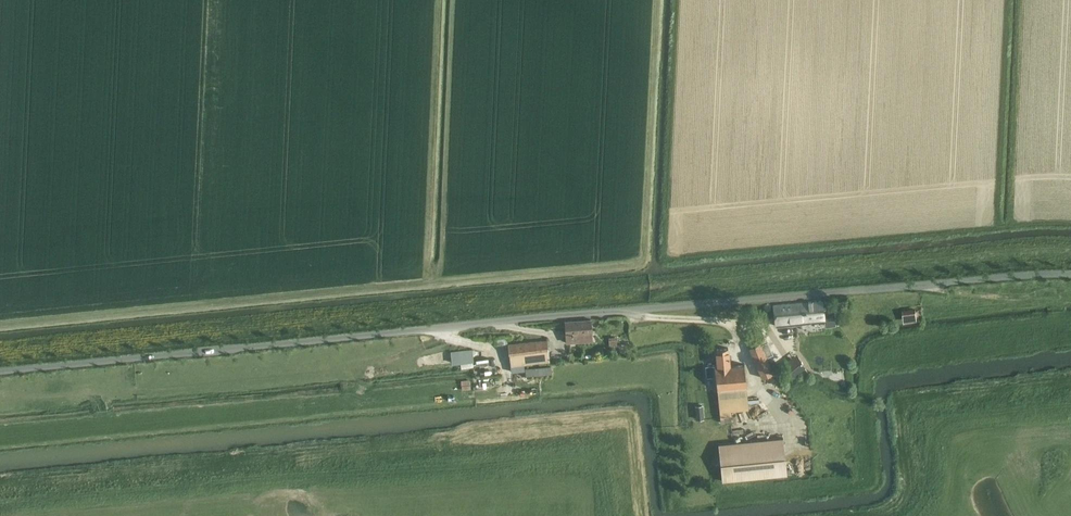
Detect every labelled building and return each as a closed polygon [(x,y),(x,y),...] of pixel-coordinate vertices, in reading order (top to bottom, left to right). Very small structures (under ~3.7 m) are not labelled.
[(822,301),(773,305),(774,313),(774,318),(775,328),(781,327),(796,326),(796,324),(825,322),(825,327),(835,326),(835,318),(834,306),(823,307),(822,301)] [(592,341),(590,319),(564,321),(566,343),(592,341)] [(508,344),(511,372),(523,371),(522,365),(549,362),(547,340),(508,344)] [(761,343),(749,348),(761,378),(773,373),(761,343)] [(717,390),(719,412),(719,419),(734,417),(733,410),(748,409),(748,407),(757,401),(756,393),(748,398),(744,364),(730,366),(728,348),(716,349),(717,365),(705,366),(706,377),(711,377),(713,391),(717,390)] [(777,373),(783,382),(789,378),(782,369),(777,373)] [(703,405),(695,406),(696,420),(700,419),(704,419),(703,405)] [(783,437),(718,444),(722,482),(787,476),(783,437)]
